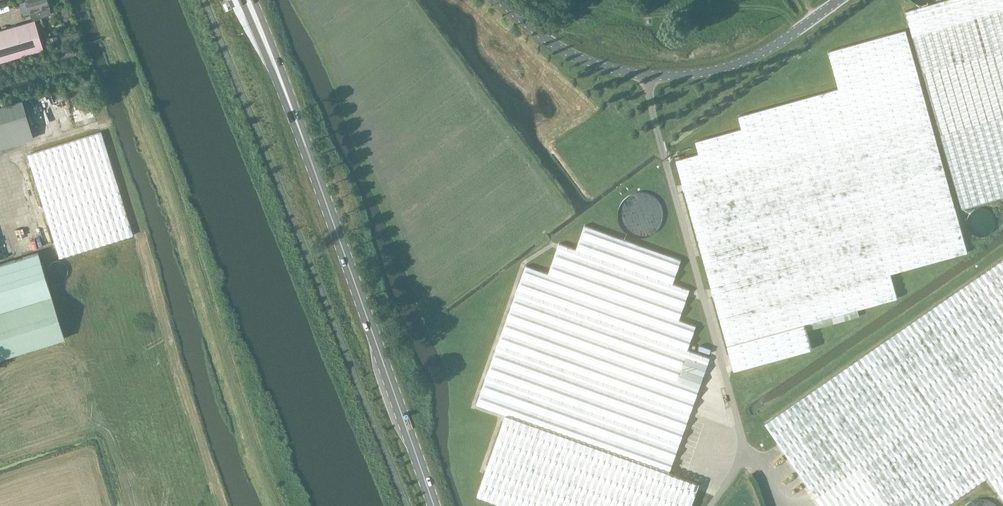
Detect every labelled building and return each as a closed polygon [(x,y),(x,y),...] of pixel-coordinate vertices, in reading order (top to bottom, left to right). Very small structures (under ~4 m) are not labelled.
[(33,19),(50,14),(48,6),(46,0),(25,0),(30,14),(32,20),(33,19)] [(940,133),(963,211),(1002,199),(1002,0),(945,0),(906,11),(940,133)] [(32,20),(0,30),(0,61),(42,49),(33,19),(32,20)] [(78,30),(61,35),(64,45),(81,40),(78,30)] [(968,253),(906,32),(828,53),(839,92),(739,120),(743,132),(695,146),(696,152),(674,158),(734,374),(812,352),(805,326),(896,300),(889,276),(968,253)] [(57,36),(48,38),(51,47),(59,44),(57,36)] [(34,138),(22,99),(0,106),(0,149),(34,138)] [(59,258),(131,235),(100,131),(27,154),(59,258)] [(661,214),(661,213),(661,209),(659,204),(657,200),(654,197),(652,195),(647,193),(643,192),(638,192),(633,192),(630,194),(626,196),(623,199),(621,202),(619,206),(618,210),(618,213),(618,217),(620,221),(622,225),(624,228),(627,231),(631,233),(634,234),(639,235),(644,234),(649,233),(652,231),(655,228),(658,225),(660,221),(661,218),(661,214)] [(992,221),(991,217),(989,213),(986,210),(983,209),(980,208),(977,208),(975,209),(972,210),(970,211),(968,213),(967,216),(966,218),(966,221),(966,223),(967,226),(968,228),(969,230),(970,231),(973,233),(977,234),(980,234),(983,234),(985,233),(987,231),(989,229),(991,226),(992,223),(992,221)] [(547,272),(525,264),(477,404),(506,415),(477,495),(509,505),(691,505),(699,485),(668,474),(710,358),(686,349),(695,326),(677,319),(686,294),(688,289),(670,282),(679,258),(583,223),(573,248),(558,242),(547,272)] [(65,338),(39,252),(2,263),(0,257),(0,357),(65,338)] [(765,423),(822,505),(945,505),(988,476),(1002,498),(1002,259),(765,423)] [(68,272),(68,271),(67,268),(66,264),(63,262),(60,261),(58,261),(54,261),(51,263),(48,266),(47,271),(48,275),(50,278),(52,281),(54,281),(57,282),(61,281),(64,279),(67,276),(68,272)]
